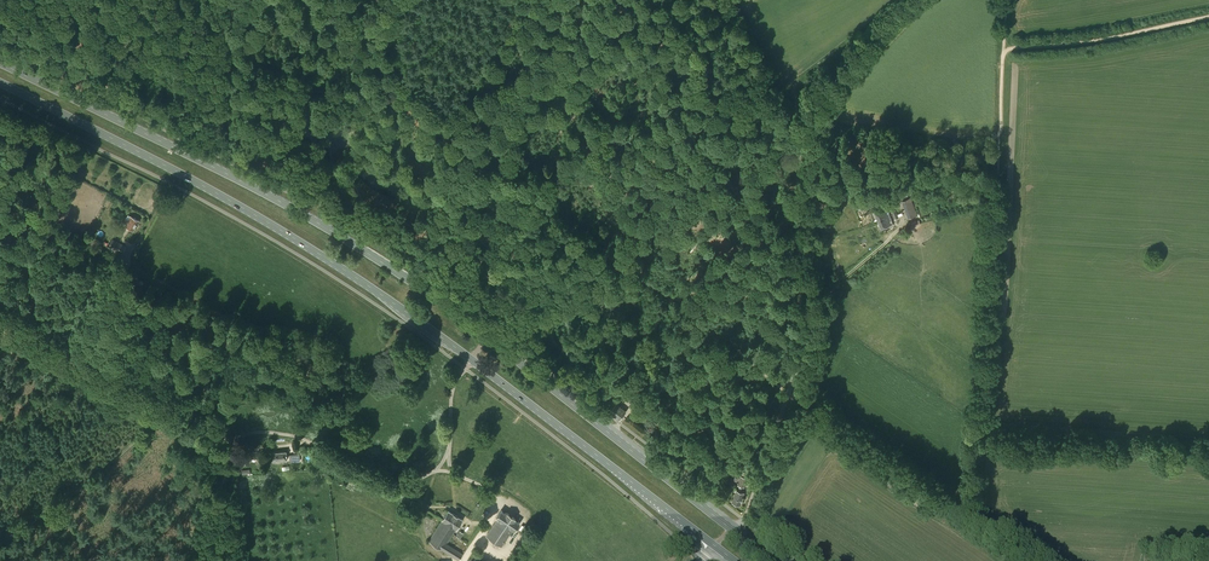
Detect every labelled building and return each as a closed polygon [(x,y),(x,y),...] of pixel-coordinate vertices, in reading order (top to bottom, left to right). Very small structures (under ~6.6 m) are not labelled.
[(902,201),(904,206),(912,203),(910,198),(902,201)] [(894,224),(887,208),(875,213),(881,229),(894,224)] [(131,216),(125,226),(134,230),(139,220),(131,216)] [(120,254),(121,252),(124,248),(117,244),(113,251),(120,254)] [(640,397),(630,389),(626,395),(636,403),(640,397)] [(619,419),(622,415),(626,411),(617,404),(610,411),(619,419)] [(270,453),(270,457),(271,461),(287,459),(286,451),(270,453)] [(741,476),(739,484),(745,486),(747,478),(741,476)] [(737,490),(733,502),(740,504),(744,493),(737,490)] [(410,506),(417,509),(419,503),(412,501),(410,506)] [(462,519),(448,510),(442,520),(456,529),(462,519)] [(497,519),(486,535),(501,546),(512,529),(514,530),(519,523),(514,519),(515,518),(507,512),(506,513),(501,510),(496,518),(497,519)] [(447,544),(456,529),(442,520),(429,541),(459,560),(463,554),(447,544)]
